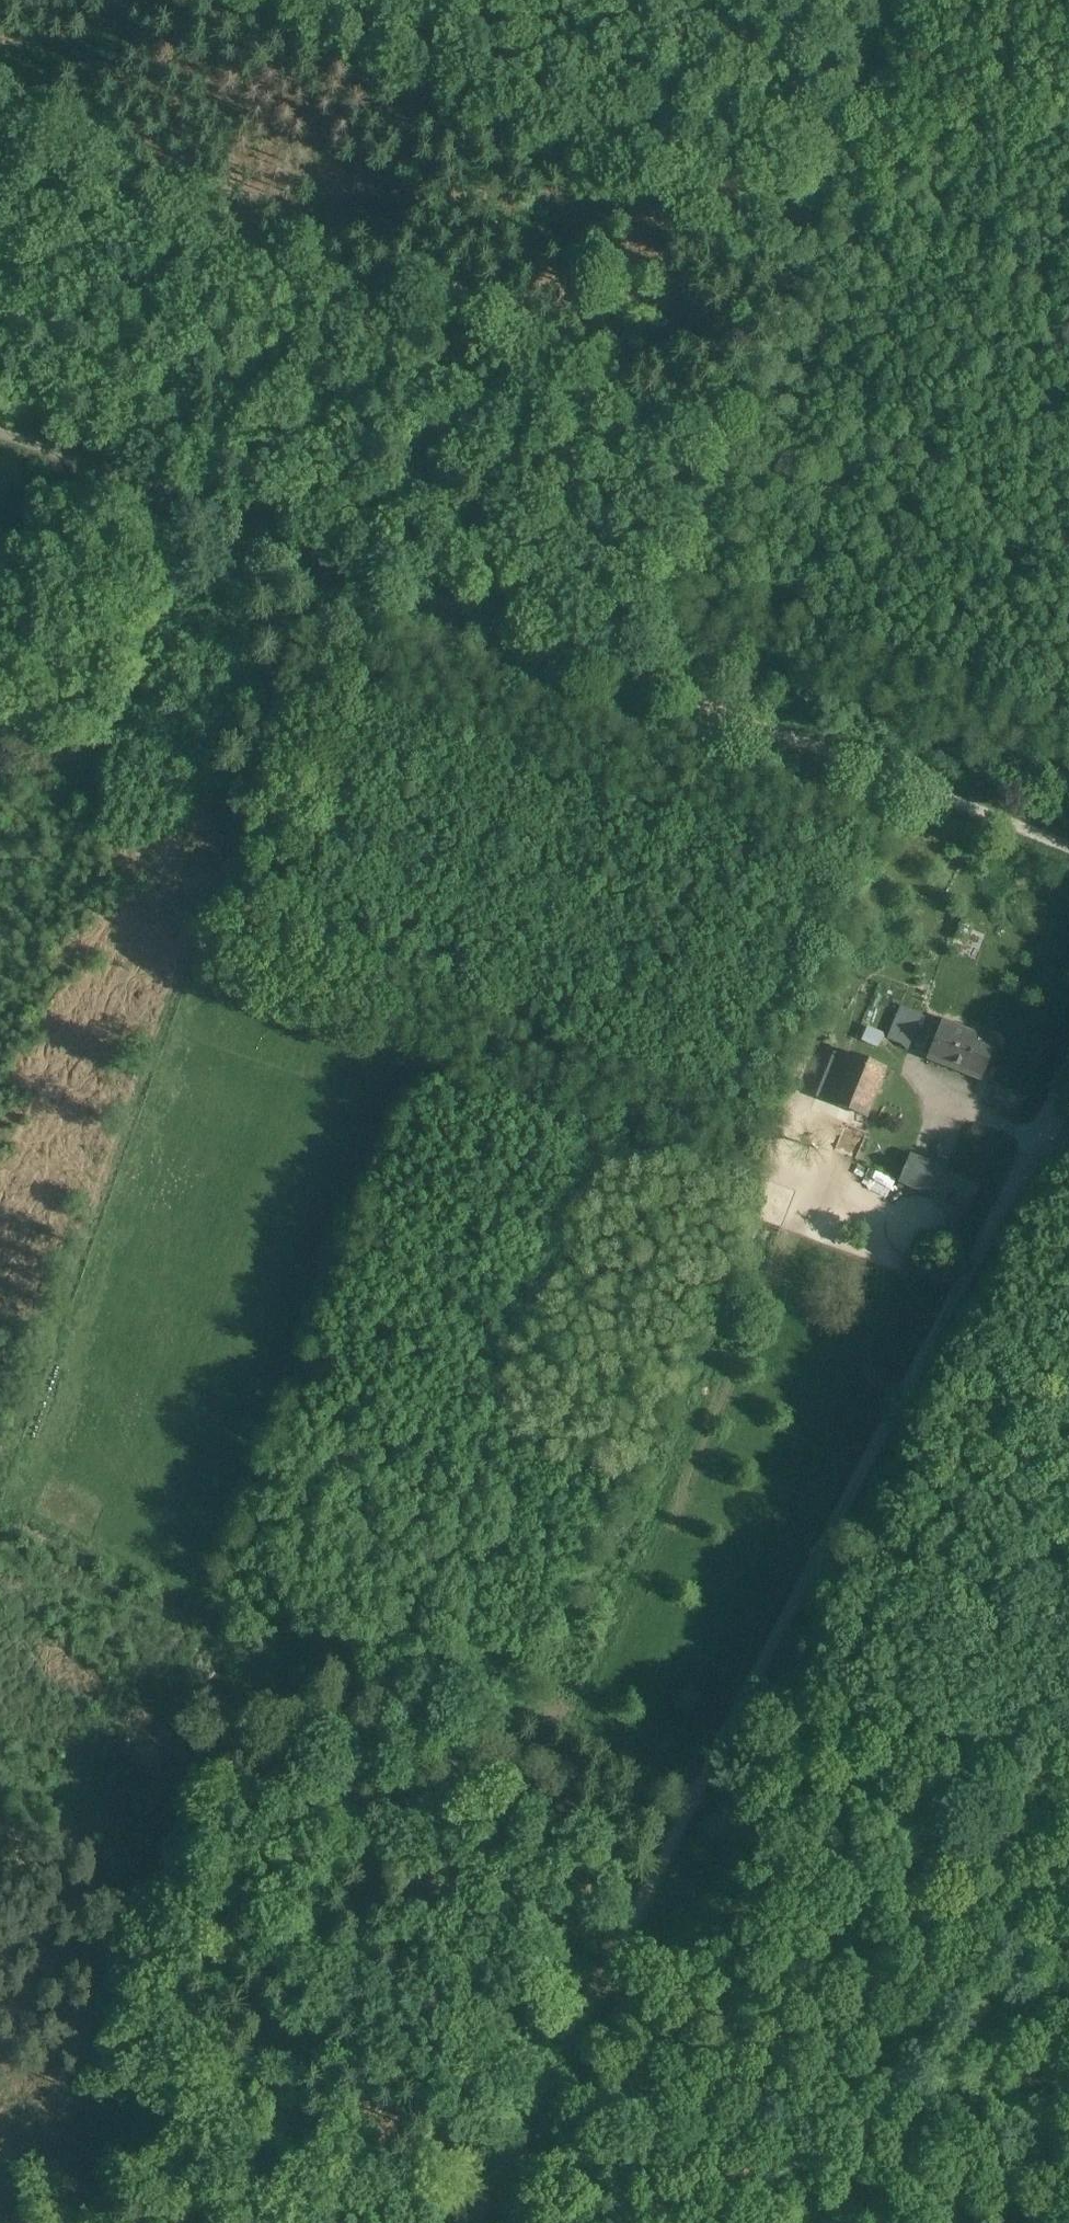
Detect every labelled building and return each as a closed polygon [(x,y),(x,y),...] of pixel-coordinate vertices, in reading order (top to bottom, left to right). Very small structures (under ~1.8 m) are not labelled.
[(910,1050),(922,1014),(898,1007),(887,1043),(910,1050)] [(997,1047),(940,1023),(922,1065),(980,1088),(997,1047)] [(888,1072),(859,1060),(838,1110),(866,1122),(888,1072)] [(942,1172),(906,1159),(896,1185),(932,1199),(942,1172)]
